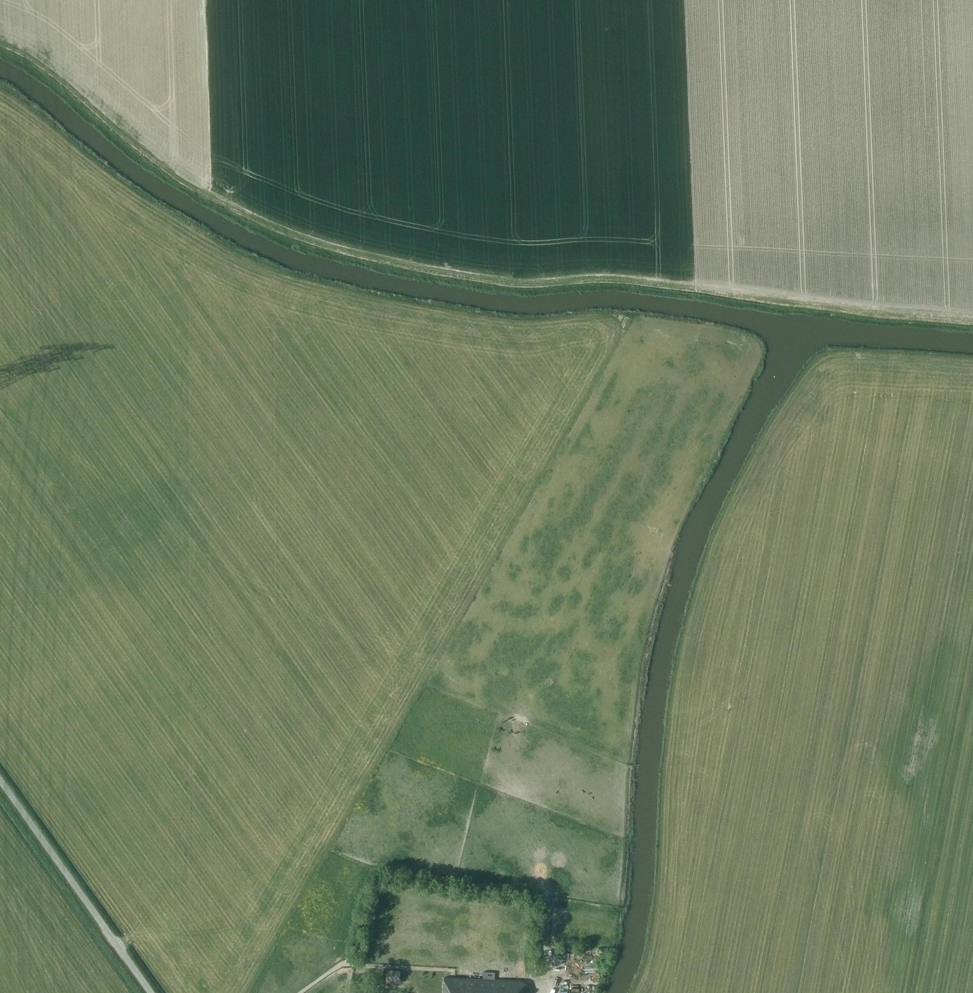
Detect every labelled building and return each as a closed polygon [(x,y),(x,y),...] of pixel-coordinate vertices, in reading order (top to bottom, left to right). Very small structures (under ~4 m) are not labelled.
[(401,983),(401,971),(387,970),(386,983),(401,983)] [(525,979),(445,976),(445,992),(525,992),(525,979)]
